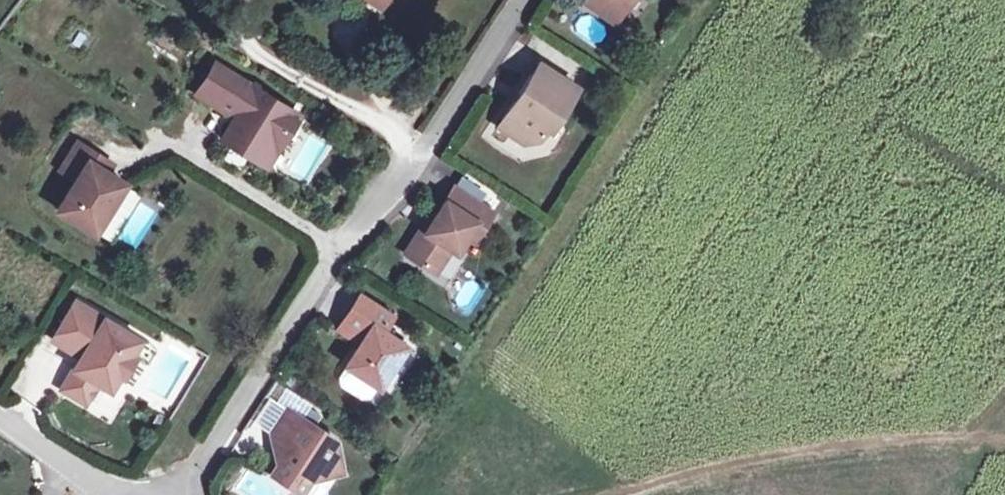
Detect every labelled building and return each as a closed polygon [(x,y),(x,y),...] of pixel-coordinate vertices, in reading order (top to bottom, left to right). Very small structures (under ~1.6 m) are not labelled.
[(613,20),(624,4),(620,2),(621,0),(582,0),(613,20)] [(513,127),(509,134),(521,142),(536,139),(554,111),(558,113),(575,86),(538,62),(501,119),(513,127)] [(216,101),(232,74),(213,63),(197,89),(216,101)] [(298,114),(232,74),(216,101),(235,113),(220,138),(257,162),(268,144),(276,149),(298,114)] [(496,126),(509,134),(513,127),(501,119),(496,126)] [(123,184),(105,173),(88,162),(93,153),(77,143),(72,152),(60,171),(75,180),(56,210),(93,233),(123,184)] [(268,144),(257,162),(265,167),(276,149),(268,144)] [(111,164),(93,153),(88,162),(105,173),(111,164)] [(420,228),(403,255),(433,274),(450,248),(456,251),(466,235),(474,222),(482,226),(491,212),(452,187),(424,231),(420,228)] [(473,240),(482,226),(474,222),(466,235),(473,240)] [(390,315),(357,295),(342,320),(363,333),(357,343),(343,365),(377,386),(404,344),(381,329),(390,315)] [(73,366),(60,388),(84,402),(97,381),(109,388),(118,373),(122,376),(134,355),(130,352),(139,337),(74,299),(51,338),(80,355),(83,357),(77,368),(73,366)] [(336,330),(357,343),(363,333),(342,320),(336,330)] [(156,347),(139,337),(130,352),(134,355),(147,362),(156,347)] [(80,355),(73,366),(77,368),(83,357),(80,355)] [(336,440),(287,408),(271,433),(290,445),(272,473),(301,492),(310,477),(342,470),(336,440)]
